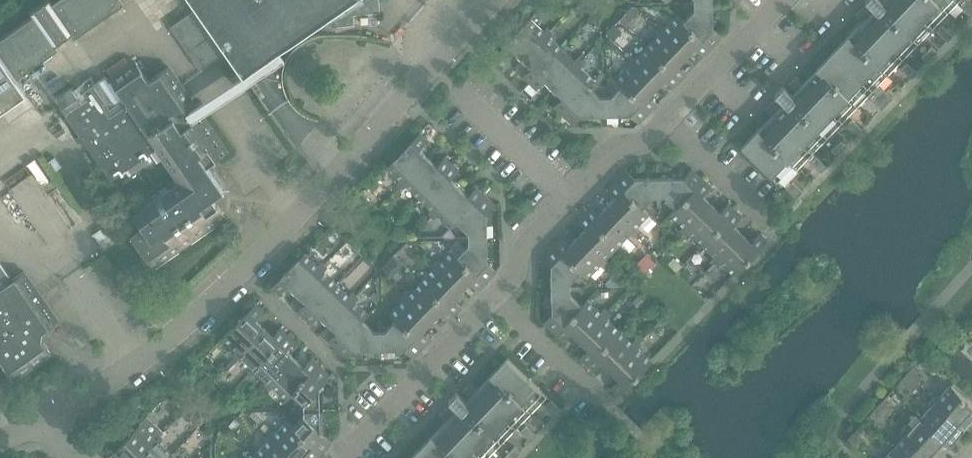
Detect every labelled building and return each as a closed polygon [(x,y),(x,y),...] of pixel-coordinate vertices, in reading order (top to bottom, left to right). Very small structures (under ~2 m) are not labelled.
[(0,41),(0,106),(3,110),(29,92),(15,72),(56,45),(71,35),(75,40),(126,5),(122,0),(59,0),(53,4),(51,0),(50,0),(32,12),(35,17),(0,41)] [(379,0),(191,0),(197,9),(170,27),(200,70),(202,68),(227,52),(289,141),(302,132),(318,122),(312,120),(306,117),(301,114),(296,110),(292,106),(289,101),(286,95),(284,89),(283,83),(283,77),(283,71),(285,65),(287,59),(289,54),(293,49),(297,45),(302,41),(307,38),(313,35),(319,33),(325,33),(331,33),(336,32),(335,26),(355,24),(354,13),(380,11),(379,0)] [(962,0),(884,0),(883,2),(881,0),(866,0),(865,1),(875,10),(871,14),(864,8),(856,16),(863,22),(833,53),(873,92),(962,0)] [(971,15),(971,4),(968,0),(967,0),(962,6),(971,16),(971,15)] [(684,20),(713,47),(723,37),(714,28),(714,3),(685,4),(685,6),(695,6),(695,9),(685,20),(684,20)] [(625,25),(640,10),(636,6),(633,6),(620,20),(625,25)] [(684,20),(685,20),(679,14),(666,27),(662,24),(659,28),(688,56),(696,48),(705,56),(713,47),(684,20)] [(522,58),(551,29),(548,26),(544,30),(531,18),(498,52),(506,60),(514,51),(522,58)] [(937,32),(947,41),(952,36),(942,26),(937,32)] [(679,64),(688,56),(659,28),(656,31),(659,34),(647,46),(682,79),(688,73),(679,64)] [(528,82),(562,47),(551,36),(554,33),(551,29),(522,58),(531,67),(522,76),(528,82)] [(675,87),(682,79),(647,46),(635,59),(632,56),(631,57),(629,59),(658,87),(666,78),(675,87)] [(553,88),(582,59),(579,56),(575,60),(562,47),(528,82),(537,90),(546,81),(553,88)] [(931,47),(922,57),(927,62),(937,52),(931,47)] [(782,186),(873,92),(833,53),(804,83),(797,77),(790,84),(796,91),(792,95),(783,86),(774,95),(784,104),(780,107),(774,101),(765,110),(772,116),(742,147),(782,186)] [(560,112),(593,77),(582,67),(586,63),(582,59),(553,88),(562,97),(553,106),(560,112)] [(650,95),(658,87),(629,59),(626,62),(629,65),(617,78),(623,84),(622,85),(651,111),(658,104),(650,95)] [(62,105),(61,106),(107,173),(111,179),(120,173),(158,147),(177,173),(182,180),(134,213),(142,225),(130,233),(154,267),(225,218),(226,217),(228,216),(227,215),(214,196),(225,189),(214,173),(209,166),(229,152),(184,88),(169,66),(150,79),(137,60),(109,79),(107,75),(78,94),(62,105)] [(911,78),(917,73),(907,63),(901,68),(911,78)] [(606,116),(606,85),(603,85),(603,95),(600,95),(590,86),(596,80),(593,77),(560,112),(573,125),(581,116),(606,116)] [(639,124),(651,111),(622,85),(612,95),(608,95),(608,85),(606,85),(606,116),(630,115),(639,124)] [(57,98),(62,105),(78,94),(73,87),(57,98)] [(888,103),(892,98),(882,88),(878,93),(888,103)] [(882,109),(888,103),(878,93),(871,99),(882,109)] [(847,125),(857,135),(862,129),(852,120),(847,125)] [(399,186),(428,156),(421,148),(428,141),(420,132),(386,167),(400,180),(397,183),(399,186)] [(841,141),(832,150),(837,156),(846,146),(841,141)] [(418,198),(452,163),(445,157),(438,165),(428,156),(399,186),(403,189),(406,186),(418,198)] [(827,166),(817,156),(811,162),(821,172),(827,166)] [(430,216),(459,186),(452,178),(459,170),(452,163),(418,198),(431,210),(427,213),(430,216)] [(676,208),(703,180),(692,169),(684,178),(659,178),(659,208),(662,207),(662,198),(665,198),(676,208)] [(659,208),(659,178),(635,179),(626,170),(615,181),(644,209),(654,198),(657,198),(657,208),(659,208)] [(686,230),(711,204),(704,197),(712,189),(703,180),(676,208),(671,214),(685,228),(686,230)] [(650,215),(644,209),(615,181),(607,190),(615,198),(608,205),(638,234),(641,231),(637,228),(650,215)] [(786,188),(796,198),(802,192),(792,182),(786,188)] [(456,222),(483,194),(476,187),(468,195),(459,186),(430,216),(434,220),(437,216),(451,230),(457,223),(456,222)] [(467,237),(487,237),(487,215),(496,206),(483,194),(456,222),(457,223),(467,233),(467,237)] [(702,245),(735,211),(729,205),(721,213),(711,204),(686,230),(685,228),(681,232),(687,238),(691,234),(702,245)] [(634,238),(638,234),(608,205),(599,215),(591,207),(584,214),(619,247),(631,235),(634,238)] [(717,259),(742,233),(735,227),(743,218),(735,211),(702,245),(715,258),(717,259)] [(607,259),(619,247),(584,214),(577,221),(585,229),(578,236),(608,265),(611,262),(607,259)] [(118,240),(107,224),(94,234),(105,250),(118,240)] [(722,264),(735,277),(768,243),(760,234),(752,243),(742,233),(717,259),(715,258),(712,261),(718,268),(722,264)] [(604,269),(608,265),(578,236),(569,245),(561,237),(554,244),(583,272),(582,273),(588,279),(601,265),(604,269)] [(487,262),(487,237),(467,237),(458,237),(458,241),(467,241),(468,245),(458,255),(486,282),(497,271),(487,262)] [(570,285),(582,273),(583,272),(554,244),(542,257),(550,265),(550,289),(580,289),(580,287),(570,287),(570,285)] [(486,282),(458,255),(457,256),(451,250),(438,263),(435,260),(433,261),(463,290),(469,283),(477,291),(486,282)] [(297,294),(324,266),(320,262),(317,265),(304,252),(271,286),(280,294),(288,286),(297,294)] [(645,272),(655,262),(646,253),(636,264),(645,272)] [(13,379),(51,353),(45,345),(41,338),(43,331),(48,327),(58,320),(32,282),(24,269),(10,279),(8,277),(12,274),(0,257),(0,360),(13,379)] [(393,257),(381,270),(391,279),(403,267),(393,257)] [(453,300),(463,290),(433,261),(428,267),(432,270),(422,280),(456,313),(461,308),(453,300)] [(303,316),(335,283),(323,271),(326,268),(324,266),(297,294),(305,302),(297,310),(303,316)] [(447,323),(456,313),(422,280),(408,294),(404,291),(403,293),(432,321),(439,314),(447,323)] [(327,324),(355,296),(351,292),(348,295),(335,283),(303,316),(311,324),(319,316),(327,324)] [(555,334),(582,305),(570,293),(570,292),(580,292),(580,289),(550,289),(551,315),(543,323),(555,334)] [(423,331),(432,321),(403,293),(398,298),(402,301),(389,314),(395,320),(397,318),(425,346),(432,339),(423,331)] [(362,320),(363,320),(368,315),(354,302),(358,298),(355,296),(327,324),(336,332),(328,340),(335,348),(362,320)] [(632,302),(640,309),(646,303),(638,296),(632,302)] [(579,341),(607,312),(605,310),(602,313),(588,299),(582,305),(555,334),(563,342),(572,334),(579,341)] [(235,357),(263,328),(255,320),(262,311),(254,303),(222,338),(234,350),(231,353),(235,357)] [(586,365),(620,330),(608,319),(611,316),(607,312),(579,341),(588,350),(580,358),(586,365)] [(412,359),(425,346),(397,318),(395,320),(385,331),(381,331),(381,321),(379,321),(380,351),(403,350),(412,359)] [(374,331),(363,320),(362,320),(335,348),(347,359),(356,351),(380,351),(379,321),(377,321),(377,331),(374,331)] [(254,369),(287,334),(280,327),(272,336),(263,328),(235,357),(238,360),(241,356),(254,369)] [(610,371),(638,342),(636,340),(633,343),(620,330),(586,365),(594,372),(602,364),(610,371)] [(266,387),(294,358),(286,349),(294,341),(287,334),(254,369),(266,380),(262,383),(266,387)] [(638,342),(610,371),(619,380),(611,388),(619,396),(652,362),(639,350),(642,346),(638,342)] [(292,392),(318,365),(311,358),(303,366),(294,358),(266,387),(269,390),(273,387),(286,400),(292,394),(292,393),(292,392)] [(416,452),(422,457),(488,457),(547,397),(507,358),(478,389),(470,382),(463,389),(470,396),(466,401),(457,392),(449,400),(458,409),(455,413),(447,406),(440,413),(447,420),(416,452)] [(303,410),(322,409),(322,386),(330,377),(318,365),(292,392),(292,393),(292,394),(303,405),(303,408),(297,408),(297,412),(303,412),(303,410)] [(906,374),(916,383),(922,377),(912,368),(906,374)] [(910,390),(916,383),(906,374),(900,381),(910,390)] [(965,427),(971,419),(971,402),(951,383),(941,394),(940,393),(935,393),(932,397),(965,427)] [(950,443),(965,427),(932,397),(930,399),(930,404),(931,405),(921,416),(950,443)] [(877,406),(886,415),(893,408),(883,399),(877,406)] [(545,406),(555,415),(561,409),(551,400),(545,406)] [(881,421),(886,415),(877,406),(872,412),(881,421)] [(292,427),(320,454),(331,442),(322,433),(322,409),(303,410),(303,412),(303,416),(293,426),(292,427)] [(161,434),(164,431),(148,415),(107,457),(121,457),(122,457),(123,457),(138,457),(161,434)] [(950,443),(921,416),(911,427),(910,426),(905,426),(902,429),(934,457),(936,457),(950,443)] [(293,426),(286,420),(273,434),(270,431),(268,433),(293,457),(301,457),(305,454),(309,457),(316,457),(320,454),(292,427),(293,426)] [(268,433),(270,431),(271,429),(265,423),(262,426),(263,428),(268,433)] [(520,431),(530,441),(536,435),(526,426),(520,431)] [(268,433),(263,428),(261,431),(265,435),(264,437),(267,440),(256,452),(262,457),(293,457),(268,433)] [(902,429),(900,432),(900,436),(901,438),(892,449),(902,457),(934,457),(902,429)] [(847,439),(848,439),(857,448),(863,441),(854,432),(847,439)] [(161,438),(163,436),(161,434),(138,457),(169,457),(171,455),(158,442),(161,438)] [(505,456),(507,457),(514,457),(520,452),(515,446),(505,456)] [(892,449),(883,457),(902,457),(892,449)]
